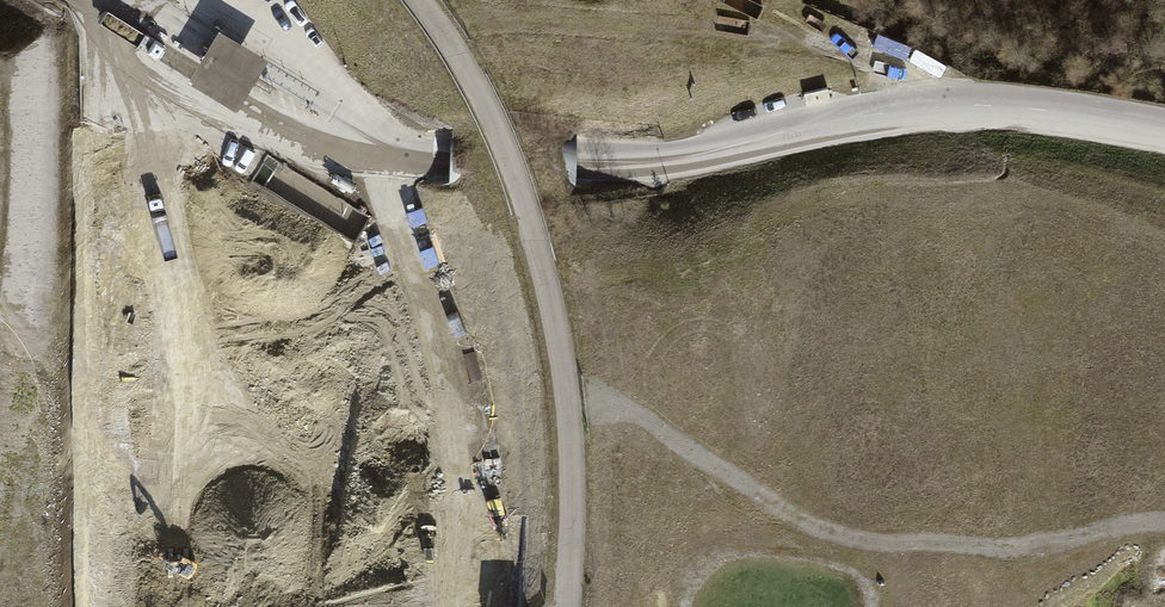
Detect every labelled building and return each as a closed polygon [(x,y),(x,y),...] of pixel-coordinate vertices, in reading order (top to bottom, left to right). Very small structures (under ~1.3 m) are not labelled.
[(218,26),(188,76),(238,106),(268,55),(218,26)]
